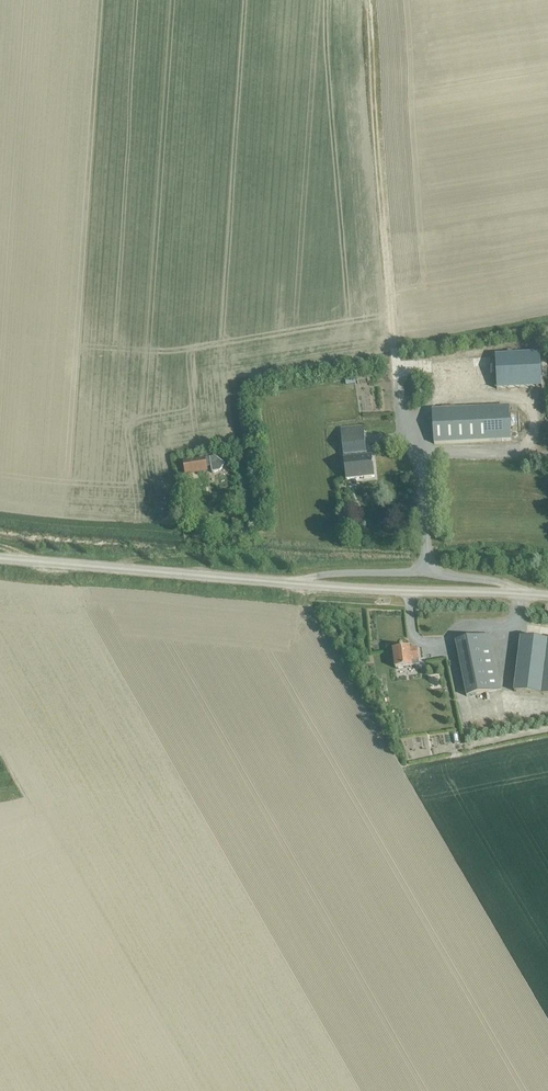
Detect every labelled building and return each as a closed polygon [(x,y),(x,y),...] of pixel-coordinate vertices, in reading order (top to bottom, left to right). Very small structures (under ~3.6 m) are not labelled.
[(540,382),(539,358),(495,361),(496,385),(540,382)] [(510,432),(509,412),(509,407),(432,411),(434,444),(510,441),(510,432)] [(346,480),(374,477),(372,456),(366,457),(363,427),(340,429),(343,456),(346,480)] [(206,471),(204,459),(184,463),(186,474),(206,471)] [(467,696),(500,689),(489,635),(456,642),(467,696)] [(521,637),(513,692),(547,696),(547,641),(521,637)] [(396,669),(419,666),(417,646),(393,650),(396,669)]
